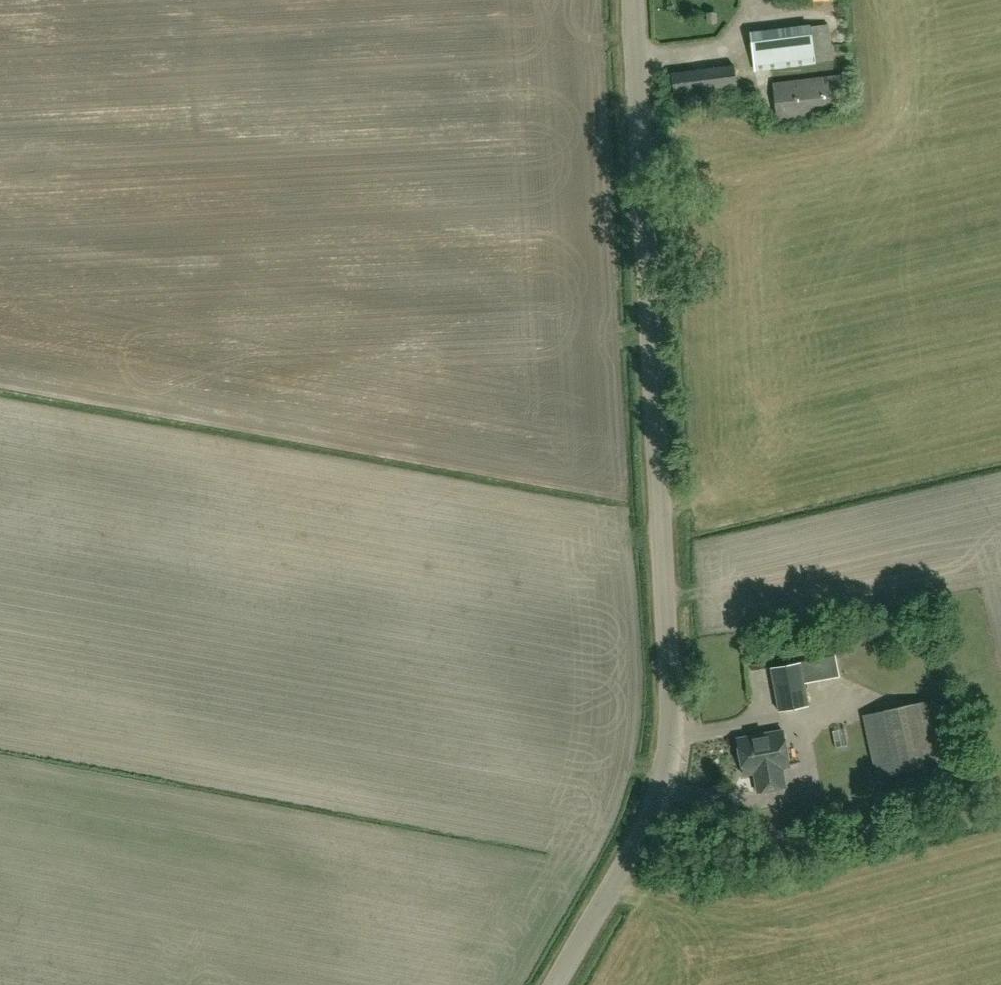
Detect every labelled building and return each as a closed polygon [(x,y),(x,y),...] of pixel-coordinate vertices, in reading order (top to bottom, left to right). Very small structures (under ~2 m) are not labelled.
[(755,71),(833,58),(828,22),(751,29),(755,71)] [(677,103),(737,93),(733,64),(672,73),(677,103)] [(778,119),(848,111),(843,71),(774,79),(778,119)] [(779,711),(809,706),(804,683),(840,676),(836,655),(771,667),(779,711)] [(875,777),(951,760),(938,697),(862,714),(875,777)] [(789,766),(782,730),(737,739),(742,766),(742,765),(746,765),(747,773),(744,774),(744,771),(743,771),(743,775),(754,773),(757,792),(785,787),(782,768),(789,766)]
